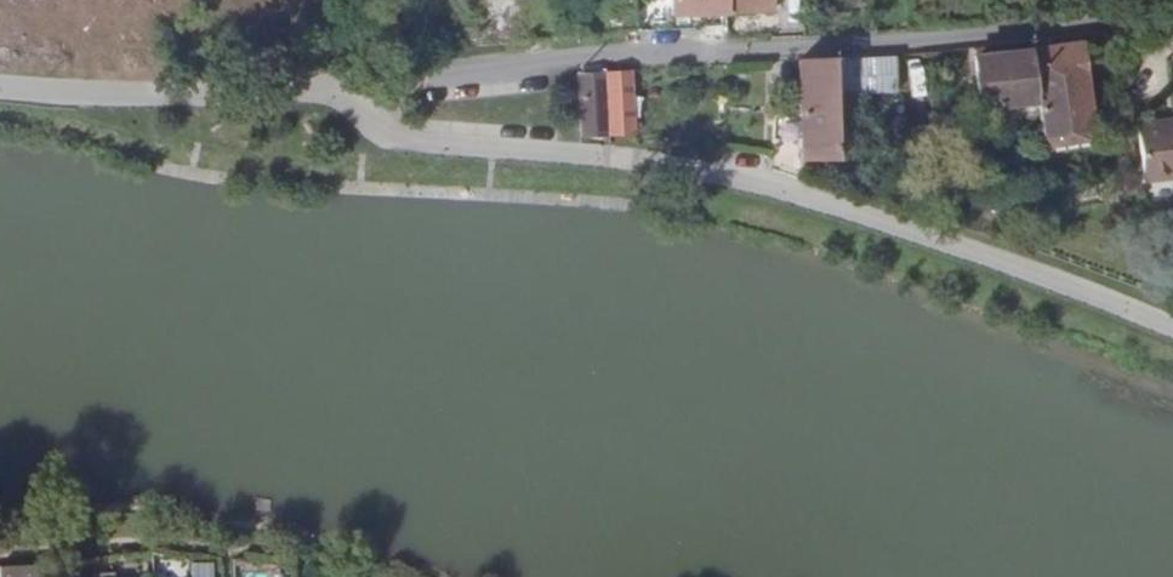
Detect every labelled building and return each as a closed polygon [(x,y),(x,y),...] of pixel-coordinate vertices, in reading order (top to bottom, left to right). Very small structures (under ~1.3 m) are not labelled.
[(725,13),(724,0),(674,0),(674,15),(725,13)] [(725,13),(774,11),(773,0),(724,0),(725,13)] [(1041,105),(1045,134),(1049,134),(1051,144),(1090,140),(1089,130),(1093,129),(1083,46),(1035,52),(1041,105)] [(1041,105),(1035,52),(981,58),(984,110),(1041,105)] [(839,57),(840,101),(899,100),(898,56),(839,57)] [(804,160),(841,159),(840,101),(839,57),(803,59),(804,160)] [(607,72),(609,134),(635,134),(635,70),(607,72)] [(577,75),(580,135),(609,134),(607,72),(577,75)] [(1141,129),(1148,185),(1172,181),(1172,125),(1141,129)] [(154,557),(155,576),(172,576),(171,557),(154,557)] [(40,562),(3,564),(4,576),(40,576),(40,562)] [(210,566),(195,566),(195,576),(211,576),(210,566)]
